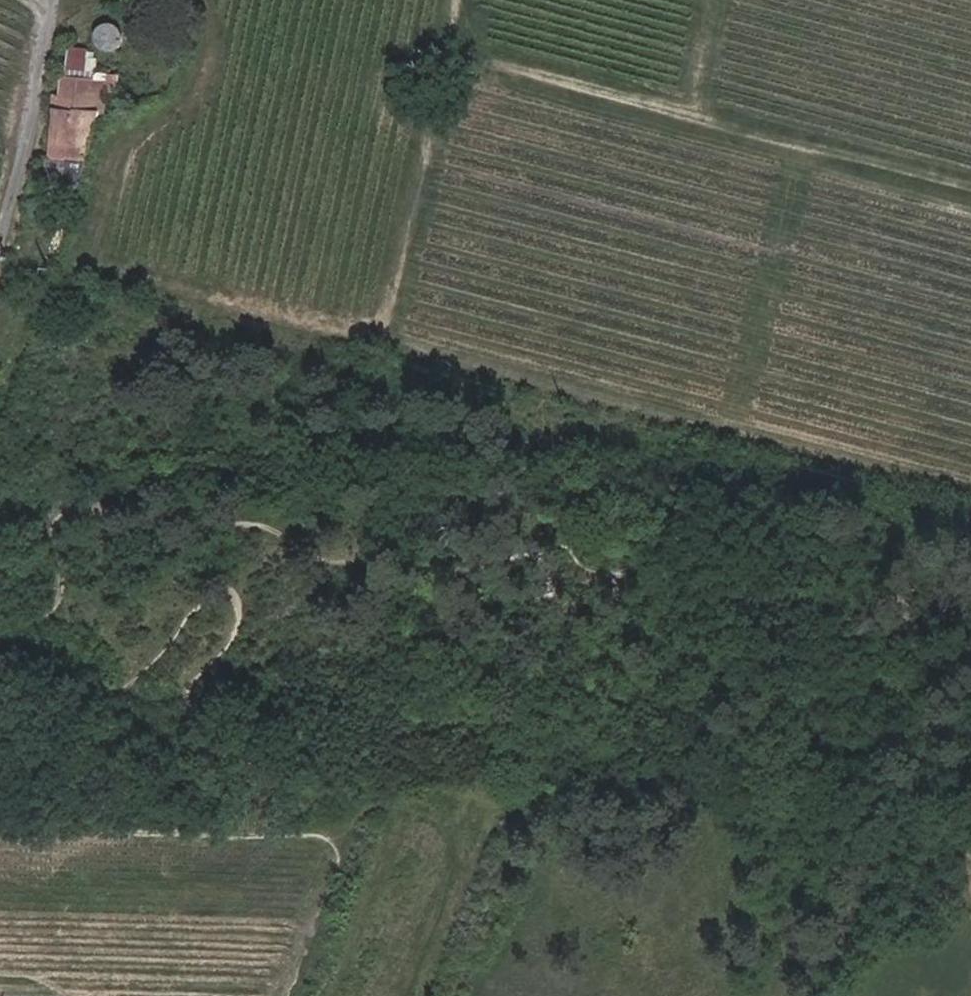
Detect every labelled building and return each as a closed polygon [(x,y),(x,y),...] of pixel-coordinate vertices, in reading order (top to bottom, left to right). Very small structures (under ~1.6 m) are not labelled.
[(88,72),(90,48),(72,47),(70,70),(88,72)] [(125,83),(130,76),(131,68),(125,59),(115,58),(106,64),(105,73),(107,80),(115,85),(125,83)] [(100,84),(72,81),(69,106),(66,138),(59,137),(56,162),(84,166),(83,176),(96,178),(102,158),(109,155),(112,110),(97,109),(100,84)]
